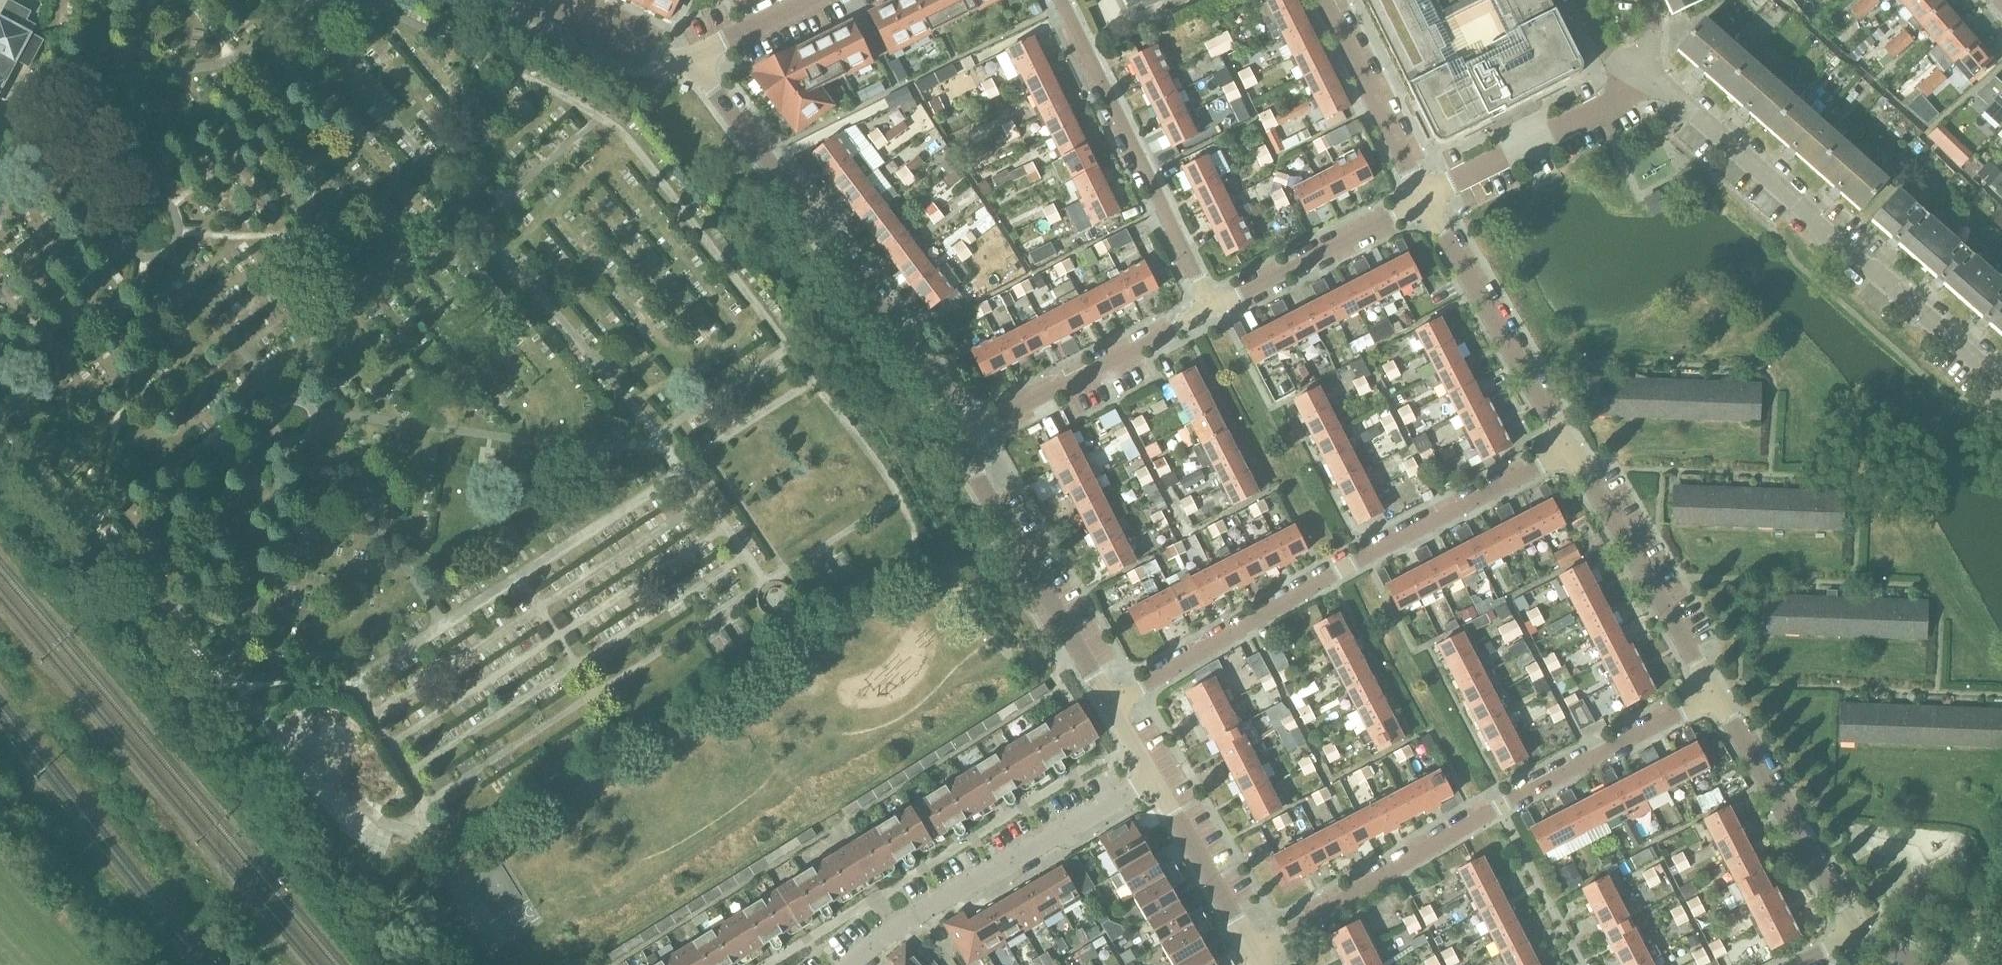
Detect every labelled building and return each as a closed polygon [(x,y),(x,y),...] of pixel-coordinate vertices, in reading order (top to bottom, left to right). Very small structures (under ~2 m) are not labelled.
[(670,19),(680,0),(633,0),(670,19)] [(890,54),(998,0),(899,0),(870,14),(890,54)] [(1298,2),(1297,0),(1267,0),(1273,14),(1298,2)] [(1580,72),(1581,68),(1580,63),(1549,0),(1477,0),(1439,19),(1430,0),(1367,0),(1435,137),(1438,140),(1442,141),(1446,141),(1492,118),(1491,115),(1504,108),(1506,111),(1576,75),(1580,72)] [(1672,13),(1699,0),(1665,0),(1672,13)] [(1869,12),(1879,3),(1877,0),(1861,0),(1859,1),(1869,12)] [(1921,25),(1946,4),(1942,0),(1911,0),(1904,5),(1914,16),(1908,21),(1916,30),(1921,25)] [(12,1),(2,18),(0,22),(0,54),(17,63),(19,60),(31,67),(45,41),(33,35),(37,26),(28,21),(33,13),(12,1)] [(1859,21),(1869,12),(1859,1),(1849,10),(1859,21)] [(1038,2),(1029,7),(1034,17),(1043,12),(1038,2)] [(1284,35),(1308,23),(1298,2),(1273,14),(1284,35)] [(1921,25),(1938,45),(1962,24),(1946,4),(1921,25)] [(1704,18),(1678,49),(1697,66),(1694,70),(1702,77),(1706,74),(1723,89),(1750,58),(1704,18)] [(784,55),(755,69),(758,74),(753,78),(779,113),(781,112),(797,133),(832,106),(819,89),(872,62),(852,23),(795,51),(794,49),(791,51),(794,57),(787,61),(784,55)] [(1294,56),(1319,44),(1308,23),(1284,35),(1294,56)] [(1962,24),(1938,45),(1947,55),(1937,63),(1941,67),(1945,73),(1955,64),(1979,44),(1962,24)] [(1893,40),(1902,50),(1913,41),(1903,31),(1893,40)] [(1220,46),(1232,40),(1228,32),(1216,38),(1220,46)] [(1011,80),(1022,75),(1047,63),(1035,38),(997,56),(1009,81),(1011,80)] [(1204,43),(1208,52),(1220,46),(1216,38),(1204,43)] [(1232,40),(1220,46),(1224,54),(1236,48),(1232,40)] [(1892,59),(1902,50),(1893,40),(1883,49),(1892,59)] [(1305,77),(1329,65),(1319,44),(1294,56),(1305,77)] [(1979,44),(1955,64),(1972,84),(1996,64),(1979,44)] [(1143,84),(1168,72),(1170,71),(1158,46),(1131,59),(1143,84)] [(1224,54),(1220,46),(1208,52),(1212,60),(1224,54)] [(1750,58),(1723,89),(1742,106),(1739,109),(1747,117),(1750,113),(1769,129),(1795,98),(1750,58)] [(1022,75),(1033,95),(1057,83),(1047,63),(1022,75)] [(1315,98),(1340,86),(1329,65),(1305,77),(1315,98)] [(1242,82),(1254,76),(1250,68),(1238,73),(1242,82)] [(1929,77),(1937,86),(1947,78),(1939,69),(1929,77)] [(1153,105),(1178,93),(1168,72),(1143,84),(1153,105)] [(1258,85),(1254,76),(1242,82),(1246,90),(1258,85)] [(1926,96),(1937,86),(1929,77),(1918,87),(1926,96)] [(985,92),(996,87),(992,78),(980,84),(985,92)] [(1225,95),(1237,89),(1233,81),(1221,87),(1225,95)] [(1043,116),(1067,104),(1057,83),(1033,95),(1043,116)] [(885,97),(891,109),(913,97),(907,86),(885,97)] [(1350,107),(1340,86),(1315,98),(1325,119),(1350,107)] [(1000,95),(996,87),(985,92),(989,101),(1000,95)] [(1241,98),(1237,89),(1225,95),(1229,103),(1241,98)] [(2001,125),(2001,92),(1984,112),(2000,127),(2001,125)] [(1163,126),(1188,114),(1178,93),(1153,105),(1163,126)] [(1795,98),(1769,129),(1788,146),(1785,150),(1793,157),(1796,153),(1803,159),(1814,169),(1840,138),(1795,98)] [(1275,119),(1278,126),(1311,110),(1308,103),(1275,119)] [(1078,125),(1067,104),(1043,116),(1053,137),(1078,125)] [(1262,123),(1274,118),(1270,109),(1258,115),(1262,123)] [(1198,135),(1188,114),(1163,126),(1173,147),(1198,135)] [(1278,126),(1274,118),(1262,123),(1266,132),(1278,126)] [(1006,134),(1016,129),(1012,120),(1002,125),(1006,134)] [(1053,137),(1063,158),(1088,146),(1078,125),(1053,137)] [(1327,136),(1322,138),(1328,149),(1332,147),(1333,148),(1352,138),(1346,126),(1327,136)] [(873,143),(883,136),(877,129),(868,136),(873,143)] [(1020,137),(1016,129),(1006,134),(1010,142),(1020,137)] [(1277,154),(1285,150),(1274,129),(1266,133),(1277,154)] [(828,173),(859,150),(844,130),(813,153),(828,173)] [(888,143),(883,136),(873,143),(879,150),(888,143)] [(1328,149),(1322,138),(1313,143),(1318,154),(1328,149)] [(1840,138),(1814,169),(1833,186),(1830,189),(1838,196),(1841,193),(1860,209),(1886,178),(1840,138)] [(1063,158),(1073,179),(1098,167),(1088,146),(1063,158)] [(1258,160),(1269,154),(1265,146),(1254,151),(1258,160)] [(1952,160),(1962,169),(1973,157),(1963,148),(1952,160)] [(874,170),(859,150),(828,173),(843,193),(864,177),(874,170)] [(1335,164),(1337,167),(1349,191),(1374,179),(1360,152),(1335,164)] [(1273,163),(1269,154),(1258,160),(1262,168),(1273,163)] [(1194,189),(1219,177),(1209,156),(1184,168),(1194,189)] [(1973,157),(1962,169),(1972,179),(1983,167),(1973,157)] [(1013,182),(1037,171),(1033,162),(1009,173),(1013,182)] [(1983,181),(1995,167),(1990,162),(1977,175),(1983,181)] [(901,180),(911,173),(906,166),(896,173),(901,180)] [(1079,202),(1081,201),(1083,200),(1108,188),(1098,167),(1073,179),(1079,191),(1075,193),(1079,202)] [(1329,202),(1349,191),(1337,167),(1316,178),(1329,202)] [(1995,167),(1983,181),(2000,197),(2001,195),(2001,184),(1998,180),(2001,175),(2001,174),(1995,167)] [(1040,179),(1037,171),(1013,182),(1017,190),(1040,179)] [(1286,186),(1289,176),(1277,172),(1274,182),(1286,186)] [(916,181),(911,173),(901,180),(907,188),(916,181)] [(880,197),(864,177),(843,193),(858,213),(880,197)] [(1205,210),(1229,198),(1219,177),(1194,189),(1205,210)] [(1308,213),(1329,202),(1316,178),(1295,188),(1308,213)] [(872,232),(894,215),(886,205),(899,196),(892,187),(880,197),(858,213),(872,232)] [(1108,188),(1083,200),(1081,201),(1093,226),(1120,213),(1108,188)] [(1271,194),(1275,202),(1286,196),(1282,188),(1271,194)] [(1890,237),(1888,240),(1896,247),(1899,244),(1916,260),(1943,229),(1898,190),(1871,220),(1890,237)] [(1659,194),(1644,201),(1651,215),(1666,207),(1659,194)] [(1290,204),(1286,196),(1275,202),(1279,210),(1290,204)] [(1215,231),(1239,219),(1229,198),(1205,210),(1215,231)] [(923,210),(929,218),(938,211),(933,203),(923,210)] [(1046,217),(1058,212),(1054,204),(1043,209),(1046,217)] [(929,218),(934,225),(944,218),(939,211),(938,211),(929,218)] [(1061,220),(1058,212),(1046,217),(1050,225),(1061,220)] [(886,250),(907,234),(894,215),(872,232),(886,250)] [(1242,218),(1239,219),(1215,231),(1227,256),(1254,242),(1242,218)] [(1109,238),(1115,249),(1116,251),(1133,242),(1126,229),(1109,238)] [(1943,229),(1916,260),(1935,277),(1933,279),(1941,287),(1943,284),(1961,300),(1988,269),(1963,247),(1943,229)] [(907,234),(886,250),(899,268),(921,252),(914,242),(919,237),(913,230),(907,234)] [(1109,238),(1103,241),(1109,252),(1115,249),(1109,238)] [(1403,257),(1387,265),(1400,290),(1421,280),(1408,255),(1411,254),(1403,239),(1395,243),(1403,257)] [(952,248),(957,255),(967,248),(962,241),(952,248)] [(1099,257),(1109,252),(1103,241),(1094,246),(1099,257)] [(1034,266),(1056,255),(1051,243),(1028,254),(1034,266)] [(967,248),(957,255),(963,263),(973,255),(967,248)] [(930,263),(921,252),(899,268),(913,287),(935,270),(937,269),(940,267),(934,260),(930,263)] [(1400,290),(1387,265),(1373,273),(1365,258),(1359,261),(1379,301),(1383,309),(1395,303),(1391,295),(1400,290)] [(1061,263),(1067,274),(1075,270),(1070,259),(1061,263)] [(1379,301),(1359,261),(1353,264),(1360,279),(1346,287),(1359,311),(1379,301)] [(1145,262),(1120,275),(1134,302),(1158,290),(1145,262)] [(1058,278),(1067,274),(1061,263),(1053,268),(1058,278)] [(954,291),(937,269),(935,270),(913,287),(930,309),(954,291)] [(1961,300),(1980,317),(1978,319),(1987,327),(1989,325),(2001,337),(2001,282),(1988,269),(1961,300)] [(1112,282),(1101,288),(1113,312),(1134,302),(1120,275),(1117,270),(1108,274),(1112,282)] [(1359,311),(1346,287),(1332,294),(1324,279),(1318,282),(1338,322),(1359,311)] [(1020,284),(1026,295),(1034,291),(1028,280),(1020,284)] [(1338,322),(1318,282),(1311,286),(1319,300),(1305,308),(1318,333),(1338,322)] [(1018,300),(1026,295),(1020,284),(1012,288),(1018,300)] [(1092,323),(1113,312),(1101,288),(1080,298),(1092,323)] [(1092,323),(1080,298),(1075,290),(1056,301),(1060,309),(1072,333),(1092,323)] [(1009,294),(1001,298),(1006,309),(1014,304),(1009,294)] [(1318,333),(1305,308),(1291,315),(1283,300),(1276,304),(1297,343),(1301,351),(1312,345),(1308,337),(1318,333)] [(979,305),(985,316),(993,312),(987,301),(979,305)] [(1297,343),(1276,304),(1270,307),(1278,322),(1263,329),(1276,354),(1297,343)] [(976,320),(985,316),(979,305),(971,309),(976,320)] [(1060,309),(1039,319),(1051,344),(1072,333),(1060,309)] [(1039,319),(1018,330),(1031,354),(1051,344),(1039,319)] [(1427,352),(1452,339),(1441,319),(1416,332),(1427,352)] [(1276,354),(1263,329),(1248,337),(1240,322),(1233,326),(1240,341),(1243,340),(1256,365),(1276,354)] [(995,333),(996,337),(1010,364),(1031,354),(1018,330),(1007,335),(1004,329),(995,333)] [(986,377),(1010,364),(996,337),(972,350),(986,377)] [(1437,373),(1462,360),(1452,339),(1427,352),(1437,373)] [(1448,393),(1473,380),(1462,360),(1437,373),(1425,379),(1431,390),(1443,384),(1448,393)] [(1386,374),(1396,369),(1393,362),(1382,367),(1386,374)] [(1616,364),(1613,415),(1785,424),(1785,421),(1799,422),(1801,374),(1785,373),(1785,382),(1647,374),(1648,366),(1616,364)] [(1181,403),(1206,390),(1195,369),(1170,382),(1181,403)] [(1400,376),(1396,369),(1386,374),(1389,381),(1400,376)] [(1357,389),(1367,384),(1364,377),(1353,382),(1357,389)] [(1458,414),(1483,401),(1473,380),(1448,393),(1458,414)] [(1370,391),(1367,384),(1357,389),(1360,396),(1370,391)] [(1306,421),(1331,409),(1320,388),(1295,401),(1306,421)] [(1192,424),(1217,411),(1206,390),(1181,403),(1192,424)] [(1470,437),(1499,423),(1487,399),(1483,401),(1458,414),(1470,437)] [(1401,418),(1412,413),(1408,405),(1398,411),(1401,418)] [(1316,442),(1341,429),(1331,409),(1306,421),(1316,442)] [(1122,422),(1116,410),(1101,418),(1107,429),(1122,422)] [(1202,444),(1227,431),(1217,411),(1192,424),(1187,426),(1197,447),(1202,444)] [(1416,420),(1412,413),(1401,418),(1405,426),(1416,420)] [(1384,427),(1394,422),(1391,415),(1380,420),(1384,427)] [(1136,429),(1147,423),(1143,416),(1133,422),(1136,429)] [(1398,430),(1394,422),(1384,427),(1387,435),(1398,430)] [(1150,431),(1147,423),(1136,429),(1140,436),(1150,431)] [(1511,446),(1499,423),(1470,437),(1483,461),(1511,446)] [(1118,438),(1129,433),(1125,426),(1114,431),(1118,438)] [(1327,463),(1352,450),(1341,429),(1316,442),(1327,463)] [(1213,464),(1238,452),(1227,431),(1202,444),(1213,464)] [(1042,447),(1054,471),(1083,456),(1071,432),(1042,447)] [(1132,440),(1129,433),(1118,438),(1122,445),(1132,440)] [(1421,454),(1425,461),(1435,455),(1432,448),(1421,454)] [(1337,483),(1362,471),(1352,450),(1327,463),(1337,483)] [(1223,485),(1248,473),(1238,452),(1213,464),(1223,485)] [(1439,463),(1435,455),(1425,461),(1428,468),(1439,463)] [(1095,480),(1083,456),(1054,471),(1066,494),(1070,492),(1095,480)] [(1403,463),(1407,470),(1417,465),(1414,457),(1403,463)] [(1153,463),(1157,471),(1168,466),(1164,458),(1153,463)] [(1421,472),(1417,465),(1407,470),(1410,477),(1421,472)] [(1168,466),(1157,471),(1161,478),(1171,473),(1168,466)] [(1139,480),(1149,475),(1145,467),(1135,472),(1139,480)] [(1373,491),(1362,471),(1337,483),(1348,504),(1373,491)] [(1259,493),(1248,473),(1223,485),(1234,506),(1259,493)] [(1153,482),(1149,475),(1139,480),(1142,488),(1153,482)] [(1105,500),(1095,480),(1070,492),(1080,513),(1105,500)] [(1547,503),(1532,511),(1545,536),(1565,525),(1553,500),(1555,499),(1547,484),(1540,488),(1547,503)] [(1373,491),(1348,504),(1358,525),(1383,512),(1373,491)] [(1184,509),(1194,504),(1190,496),(1180,501),(1184,509)] [(1115,521),(1105,500),(1080,513),(1090,533),(1115,521)] [(1263,500),(1256,503),(1261,514),(1269,510),(1263,500)] [(1254,518),(1261,514),(1256,503),(1248,507),(1254,518)] [(1504,506),(1524,546),(1545,536),(1532,511),(1517,518),(1510,503),(1504,506)] [(1198,513),(1194,504),(1184,509),(1188,518),(1198,513)] [(1523,547),(1524,546),(1504,506),(1497,510),(1505,525),(1491,532),(1504,557),(1515,551),(1529,575),(1533,583),(1539,580),(1523,547)] [(1154,525),(1165,519),(1161,511),(1150,517),(1154,525)] [(1169,527),(1165,519),(1154,525),(1158,532),(1169,527)] [(1126,541),(1115,521),(1090,533),(1101,554),(1126,541)] [(1215,524),(1221,535),(1227,531),(1222,521),(1215,524)] [(1214,538),(1221,535),(1215,524),(1208,528),(1213,539),(1214,538)] [(1504,557),(1491,532),(1476,539),(1469,525),(1462,528),(1483,568),(1504,557)] [(1272,533),(1288,564),(1296,560),(1295,558),(1308,551),(1295,526),(1284,532),(1282,528),(1272,533)] [(1456,531),(1464,546),(1450,553),(1462,578),(1461,579),(1466,588),(1479,581),(1475,572),(1483,568),(1462,528),(1456,531)] [(1288,564),(1272,533),(1263,538),(1265,542),(1254,547),(1266,572),(1278,566),(1280,569),(1288,564)] [(1136,562),(1126,541),(1101,554),(1111,575),(1136,562)] [(1177,543),(1173,545),(1178,556),(1186,552),(1181,541),(1177,543)] [(1574,544),(1552,555),(1559,569),(1581,558),(1574,544)] [(1168,561),(1178,556),(1173,545),(1162,550),(1168,561)] [(1247,585),(1231,554),(1227,546),(1217,552),(1222,563),(1212,568),(1225,593),(1237,587),(1238,590),(1247,585)] [(1428,546),(1421,549),(1442,589),(1461,579),(1462,578),(1450,553),(1435,561),(1428,546)] [(1266,572),(1254,547),(1242,553),(1240,549),(1231,554),(1247,585),(1255,581),(1254,579),(1266,572)] [(1442,589),(1421,549),(1415,552),(1423,567),(1408,575),(1421,599),(1442,589)] [(1571,597),(1596,584),(1585,564),(1560,577),(1571,597)] [(1135,570),(1140,581),(1148,578),(1142,566),(1135,570)] [(1225,593),(1212,568),(1201,574),(1199,570),(1190,575),(1206,606),(1214,602),(1213,599),(1225,593)] [(1421,599),(1408,575),(1393,583),(1385,568),(1377,572),(1385,587),(1388,586),(1400,610),(1421,599)] [(1133,585),(1140,581),(1135,570),(1128,573),(1133,585)] [(1520,572),(1512,576),(1517,586),(1525,582),(1520,572)] [(1206,606),(1190,575),(1180,580),(1182,584),(1172,589),(1184,614),(1196,608),(1197,611),(1206,606)] [(1582,618),(1607,605),(1596,584),(1571,597),(1582,618)] [(1184,614),(1172,589),(1160,595),(1158,591),(1148,596),(1164,627),(1173,623),(1171,620),(1184,614)] [(1470,597),(1480,617),(1486,614),(1486,613),(1506,603),(1503,597),(1499,600),(1498,599),(1494,601),(1491,597),(1482,602),(1481,599),(1474,595),(1470,597)] [(1164,627),(1148,596),(1139,601),(1141,604),(1129,610),(1142,635),(1155,629),(1156,632),(1164,627)] [(1528,608),(1525,602),(1522,596),(1513,601),(1519,613),(1528,608)] [(1511,616),(1506,604),(1495,610),(1501,621),(1511,616)] [(1592,638),(1617,626),(1607,605),(1582,618),(1592,638)] [(1531,621),(1541,615),(1537,608),(1527,613),(1531,621)] [(1491,623),(1486,614),(1480,617),(1462,625),(1467,635),(1491,623)] [(1546,628),(1550,634),(1575,621),(1571,614),(1546,628)] [(1545,623),(1541,615),(1531,621),(1535,628),(1545,623)] [(1326,649),(1351,636),(1340,616),(1315,629),(1326,649)] [(1449,623),(1453,630),(1459,627),(1455,620),(1449,623)] [(1502,636),(1518,628),(1514,621),(1498,628),(1502,636)] [(1447,633),(1453,630),(1449,623),(1443,626),(1447,633)] [(1603,659),(1628,646),(1617,626),(1592,638),(1603,659)] [(1521,636),(1518,628),(1502,636),(1506,644),(1516,639),(1521,636)] [(1449,667),(1474,654),(1464,633),(1439,646),(1449,667)] [(1362,657),(1351,636),(1326,649),(1337,670),(1362,657)] [(1524,642),(1508,650),(1513,658),(1528,650),(1524,642)] [(1615,682),(1644,667),(1632,644),(1628,646),(1603,659),(1615,682)] [(1277,668),(1289,663),(1280,645),(1268,651),(1277,668)] [(1258,678),(1270,672),(1260,653),(1248,659),(1258,678)] [(1546,666),(1557,661),(1553,653),(1542,658),(1546,666)] [(1449,667),(1460,688),(1485,675),(1495,669),(1491,661),(1480,666),(1474,654),(1449,667)] [(1372,678),(1362,657),(1337,670),(1347,691),(1372,678)] [(1561,668),(1557,661),(1546,666),(1550,674),(1561,668)] [(1529,675),(1539,670),(1535,662),(1525,667),(1529,675)] [(1280,676),(1291,671),(1288,664),(1277,669),(1280,676)] [(1656,691),(1644,667),(1615,682),(1627,706),(1656,691)] [(1543,677),(1539,670),(1529,675),(1533,683),(1543,677)] [(1294,678),(1291,671),(1280,676),(1283,683),(1294,678)] [(1556,685),(1564,681),(1571,678),(1568,671),(1553,679),(1556,685)] [(1274,680),(1271,673),(1260,678),(1263,685),(1274,680)] [(1460,688),(1470,708),(1495,695),(1506,690),(1500,679),(1490,685),(1485,675),(1460,688)] [(1358,711),(1383,698),(1372,678),(1347,691),(1358,711)] [(1199,718),(1228,703),(1234,700),(1228,688),(1222,691),(1216,680),(1187,695),(1199,718)] [(1274,680),(1263,685),(1266,692),(1277,687),(1274,680)] [(1044,685),(1035,690),(1040,697),(1048,692),(1044,685)] [(1032,702),(1040,697),(1035,690),(1028,695),(1032,702)] [(1798,742),(1999,753),(1999,750),(2001,750),(2001,702),(1999,702),(1998,710),(1832,701),(1833,693),(1801,691),(1798,742)] [(1563,699),(1568,707),(1578,702),(1574,694),(1563,699)] [(1024,707),(1032,702),(1028,695),(1020,700),(1024,707)] [(1506,716),(1495,695),(1470,708),(1481,729),(1506,716)] [(1358,711),(1369,731),(1369,732),(1394,719),(1383,698),(1358,711)] [(1017,711),(1024,707),(1020,700),(1012,704),(1017,711)] [(1568,707),(1580,731),(1594,723),(1582,700),(1578,702),(1568,707)] [(1212,742),(1215,740),(1240,727),(1228,703),(1199,718),(1212,742)] [(1284,727),(1295,722),(1291,715),(1289,710),(1288,710),(1282,703),(1265,712),(1276,732),(1284,727)] [(1009,716),(1017,711),(1012,704),(1004,709),(1009,716)] [(1078,704),(1061,715),(1082,748),(1099,738),(1078,704)] [(1301,717),(1312,712),(1308,704),(1297,710),(1301,717)] [(1547,710),(1550,717),(1561,711),(1557,704),(1547,710)] [(1001,721),(1009,716),(1004,709),(997,714),(1001,721)] [(1554,724),(1565,718),(1561,711),(1550,717),(1554,724)] [(1316,720),(1312,712),(1301,717),(1305,725),(1316,720)] [(993,726),(1001,721),(997,714),(989,719),(993,726)] [(1061,715),(1011,746),(1032,779),(1052,767),(1056,772),(1059,775),(1063,774),(1065,771),(1065,767),(1061,761),(1082,748),(1061,715)] [(1514,732),(1506,716),(1481,729),(1491,749),(1516,737),(1527,731),(1523,722),(1516,726),(1518,730),(1514,732)] [(986,731),(993,726),(989,719),(981,724),(986,731)] [(1369,732),(1369,731),(1359,736),(1364,746),(1374,741),(1380,753),(1405,740),(1394,719),(1369,732)] [(1298,729),(1295,722),(1284,727),(1287,734),(1298,729)] [(978,735),(986,731),(981,724),(973,728),(978,735)] [(1215,740),(1226,760),(1251,748),(1261,742),(1256,732),(1246,737),(1240,727),(1215,740)] [(1284,727),(1276,732),(1286,752),(1305,742),(1298,729),(1287,734),(1284,727)] [(1677,754),(1689,779),(1710,768),(1697,743),(1700,742),(1692,727),(1684,731),(1692,746),(1677,754)] [(970,740),(978,735),(973,728),(966,733),(970,740)] [(962,745),(970,740),(966,733),(958,738),(962,745)] [(1527,758),(1516,737),(1491,749),(1502,771),(1527,758)] [(955,750),(962,745),(958,738),(950,743),(955,750)] [(1344,739),(1337,742),(1340,748),(1347,745),(1344,739)] [(947,755),(955,750),(950,743),(942,748),(947,755)] [(1326,756),(1336,751),(1332,743),(1322,748),(1326,756)] [(1409,745),(1401,749),(1406,759),(1414,755),(1409,745)] [(1011,746),(961,777),(982,811),(1002,798),(1006,803),(1009,806),(1013,805),(1016,802),(1015,798),(1011,792),(1032,779),(1011,746)] [(1689,779),(1677,754),(1662,761),(1654,746),(1648,749),(1669,789),(1689,779)] [(939,760),(947,755),(942,748),(935,752),(939,760)] [(1261,768),(1251,748),(1226,760),(1237,781),(1261,768)] [(1399,763),(1406,759),(1401,749),(1393,753),(1399,763)] [(1669,789),(1648,749),(1642,753),(1650,768),(1635,775),(1648,800),(1669,789)] [(1340,758),(1336,751),(1326,756),(1330,764),(1340,758)] [(931,764),(939,760),(935,752),(927,757),(931,764)] [(1301,768),(1311,763),(1307,755),(1297,760),(1301,768)] [(924,769),(931,764),(927,757),(919,762),(924,769)] [(916,774),(924,769),(919,762),(911,767),(916,774)] [(1315,771),(1311,763),(1301,768),(1305,776),(1315,771)] [(1360,770),(1365,781),(1373,777),(1368,766),(1360,770)] [(908,779),(916,774),(911,767),(904,772),(908,779)] [(1272,789),(1261,768),(1237,781),(1247,802),(1272,789)] [(1648,800),(1635,775),(1621,782),(1613,768),(1607,771),(1628,811),(1648,800)] [(1358,785),(1365,781),(1360,770),(1352,774),(1358,785)] [(1417,778),(1434,810),(1441,805),(1440,803),(1453,796),(1440,771),(1429,777),(1427,773),(1417,778)] [(1628,811),(1607,771),(1601,774),(1609,789),(1594,796),(1607,821),(1628,811)] [(900,784),(908,779),(904,772),(896,777),(900,784)] [(893,788),(900,784),(896,777),(888,781),(893,788)] [(961,777),(911,808),(932,842),(952,829),(956,835),(959,837),(963,836),(965,833),(965,829),(961,823),(982,811),(961,777)] [(1434,810),(1417,778),(1408,783),(1410,787),(1399,793),(1412,818),(1423,812),(1425,814),(1434,810)] [(885,793),(893,788),(888,781),(880,786),(885,793)] [(877,798),(885,793),(880,786),(873,791),(877,798)] [(1318,792),(1324,802),(1332,798),(1326,788),(1318,792)] [(1272,789),(1247,802),(1258,822),(1288,806),(1284,798),(1278,800),(1272,789)] [(1607,821),(1594,796),(1580,804),(1572,789),(1566,792),(1586,832),(1607,821)] [(869,803),(877,798),(873,791),(865,796),(869,803)] [(1316,806),(1324,802),(1318,792),(1311,796),(1316,806)] [(1586,832),(1566,792),(1560,795),(1567,810),(1553,818),(1566,843),(1586,832)] [(1412,818),(1399,793),(1388,799),(1386,795),(1376,800),(1392,831),(1400,827),(1399,824),(1412,818)] [(862,808),(869,803),(865,796),(857,801),(862,808)] [(1392,831),(1376,800),(1367,804),(1369,808),(1358,814),(1371,839),(1382,833),(1384,835),(1392,831)] [(854,813),(862,808),(857,801),(850,805),(854,813)] [(854,813),(850,805),(842,810),(846,817),(854,813)] [(1715,840),(1740,827),(1730,807),(1705,820),(1715,840)] [(911,855),(932,842),(911,808),(844,849),(865,883),(902,860),(905,866),(909,868),(913,868),(915,864),(914,860),(911,855)] [(1566,843),(1553,818),(1537,826),(1530,811),(1522,815),(1530,830),(1532,829),(1545,853),(1566,843)] [(1287,813),(1279,816),(1284,827),(1292,823),(1287,813)] [(1371,839),(1358,814),(1347,820),(1345,816),(1335,821),(1351,852),(1360,848),(1358,845),(1371,839)] [(1277,831),(1284,827),(1279,816),(1272,820),(1277,831)] [(1099,838),(1119,873),(1151,854),(1131,820),(1099,838)] [(1351,852),(1335,821),(1326,826),(1328,829),(1316,836),(1329,860),(1341,854),(1343,857),(1351,852)] [(1725,860),(1750,848),(1740,827),(1715,840),(1725,860)] [(811,829),(803,835),(807,842),(815,837),(811,829)] [(800,846),(807,842),(803,835),(795,839),(800,846)] [(1329,860),(1316,836),(1306,841),(1304,837),(1294,842),(1310,874),(1319,869),(1317,867),(1329,860)] [(792,851),(800,846),(795,839),(787,844),(792,851)] [(1310,874),(1294,842),(1285,847),(1287,851),(1275,857),(1288,882),(1300,875),(1302,878),(1310,874)] [(784,856),(792,851),(787,844),(780,849),(784,856)] [(1736,882),(1761,869),(1750,848),(1725,860),(1736,882)] [(776,861),(784,856),(780,849),(772,854),(776,861)] [(778,891),(799,924),(819,912),(823,917),(826,920),(830,919),(833,916),(832,912),(828,906),(865,883),(844,849),(778,891)] [(1675,865),(1686,860),(1682,852),(1671,858),(1675,865)] [(769,866),(776,861),(772,854),(764,859),(769,866)] [(1127,887),(1133,897),(1179,870),(1172,860),(1159,868),(1151,854),(1119,873),(1120,875),(1110,881),(1116,893),(1127,887)] [(1081,864),(1076,856),(1066,862),(1065,862),(1065,863),(1070,871),(1081,864)] [(1469,892),(1494,879),(1484,858),(1459,871),(1469,892)] [(761,870),(769,866),(764,859),(756,863),(761,870)] [(1690,868),(1686,860),(1675,865),(1679,873),(1690,868)] [(753,875),(761,870),(756,863),(749,868),(753,875)] [(1043,878),(1062,910),(1081,899),(1062,867),(1043,878)] [(745,880),(753,875),(749,868),(741,873),(745,880)] [(1642,874),(1646,881),(1657,875),(1653,868),(1642,874)] [(1772,889),(1761,869),(1736,882),(1737,883),(1728,887),(1738,907),(1747,903),(1747,902),(1772,889)] [(1133,897),(1147,921),(1179,902),(1171,889),(1185,881),(1179,870),(1133,897)] [(738,885),(745,880),(741,873),(733,878),(738,885)] [(1657,875),(1646,881),(1649,889),(1661,883),(1657,875)] [(1594,910),(1619,897),(1608,877),(1584,889),(1594,910)] [(730,890),(738,885),(733,878),(725,883),(730,890)] [(1024,889),(1043,921),(1062,910),(1043,878),(1024,889)] [(1480,912),(1505,899),(1494,879),(1469,892),(1480,912)] [(722,895),(730,890),(725,883),(718,887),(722,895)] [(714,899),(722,895),(718,887),(710,892),(714,899)] [(1759,926),(1788,911),(1775,887),(1772,889),(1747,902),(1747,903),(1759,926)] [(1006,900),(1024,932),(1043,921),(1024,889),(1006,900)] [(778,891),(728,922),(749,956),(769,943),(773,949),(776,951),(780,950),(782,947),(782,943),(778,937),(799,924),(778,891)] [(707,904),(714,899),(710,892),(702,897),(707,904)] [(699,909),(707,904),(702,897),(694,902),(699,909)] [(1594,910),(1605,931),(1630,918),(1619,897),(1594,910)] [(1690,910),(1701,905),(1697,897),(1686,902),(1690,910)] [(1491,933),(1516,920),(1505,899),(1480,912),(1491,933)] [(987,911),(1006,943),(1024,932),(1006,900),(987,911)] [(691,914),(699,909),(694,902),(687,907),(691,914)] [(1147,921),(1161,945),(1206,918),(1200,908),(1187,915),(1179,902),(1147,921)] [(1429,905),(1419,911),(1422,918),(1433,913),(1429,905)] [(1670,911),(1673,919),(1685,913),(1681,905),(1670,911)] [(1705,912),(1701,905),(1690,910),(1694,917),(1705,912)] [(683,919),(691,914),(687,907),(679,912),(683,919)] [(963,913),(987,954),(1006,943),(987,911),(969,922),(964,913),(963,913)] [(1800,935),(1788,911),(1759,926),(1771,950),(1800,935)] [(676,923),(683,919),(679,912),(671,916),(676,923)] [(987,954),(963,913),(944,924),(968,964),(987,954)] [(1422,918),(1426,926),(1437,920),(1433,913),(1422,918)] [(1685,913),(1673,919),(1677,926),(1689,921),(1685,913)] [(1402,919),(1406,927),(1417,921),(1413,914),(1402,919)] [(668,928),(676,923),(671,916),(663,921),(668,928)] [(1207,950),(1199,936),(1213,928),(1206,918),(1161,945),(1173,964),(1181,964),(1207,950)] [(1630,918),(1605,931),(1615,951),(1640,939),(1630,918)] [(1102,924),(1112,942),(1126,933),(1121,926),(1111,922),(1109,920),(1102,924)] [(1501,953),(1526,941),(1516,920),(1491,933),(1501,953)] [(660,933),(668,928),(663,921),(656,926),(660,933)] [(1410,935),(1421,929),(1417,921),(1406,927),(1410,935)] [(678,953),(685,964),(734,964),(749,956),(728,922),(678,953)] [(1331,936),(1343,960),(1372,945),(1360,922),(1331,936)] [(652,938),(660,933),(656,926),(648,931),(652,938)] [(1082,928),(1074,932),(1081,944),(1089,940),(1082,928)] [(645,943),(652,938),(648,931),(640,936),(645,943)] [(1067,937),(1074,949),(1081,944),(1074,932),(1067,937)] [(637,948),(645,943),(640,936),(632,940),(637,948)] [(1640,939),(1615,951),(1622,964),(1640,964),(1651,959),(1651,960),(1660,955),(1656,946),(1647,951),(1640,939)] [(1719,939),(1708,944),(1712,952),(1722,946),(1719,939)] [(629,952),(637,948),(632,940),(625,945),(629,952)] [(1537,961),(1526,941),(1501,953),(1507,964),(1529,964),(1537,961)] [(894,964),(924,964),(906,944),(888,958),(894,964)] [(1091,944),(1083,948),(1090,960),(1098,956),(1091,944)] [(622,957),(629,952),(625,945),(617,950),(622,957)] [(1372,945),(1343,960),(1345,964),(1382,964),(1372,945)] [(1712,952),(1715,959),(1726,954),(1722,946),(1712,952)] [(1444,960),(1455,955),(1451,947),(1440,953),(1444,960)] [(1691,953),(1695,960),(1706,955),(1702,947),(1691,953)] [(1083,964),(1090,960),(1083,948),(1076,952),(1083,964)] [(622,957),(617,950),(609,955),(614,962),(622,957)] [(1207,950),(1181,964),(1234,964),(1228,955),(1215,963),(1207,950)] [(1039,957),(1044,964),(1050,964),(1054,963),(1047,952),(1039,957)] [(678,953),(659,964),(685,964),(678,953)] [(1455,955),(1444,960),(1446,964),(1454,964),(1459,962),(1455,955)] [(1710,962),(1706,955),(1695,960),(1697,964),(1705,964),(1710,962)] [(1438,963),(1435,956),(1424,962),(1426,964),(1435,964),(1438,963)]
